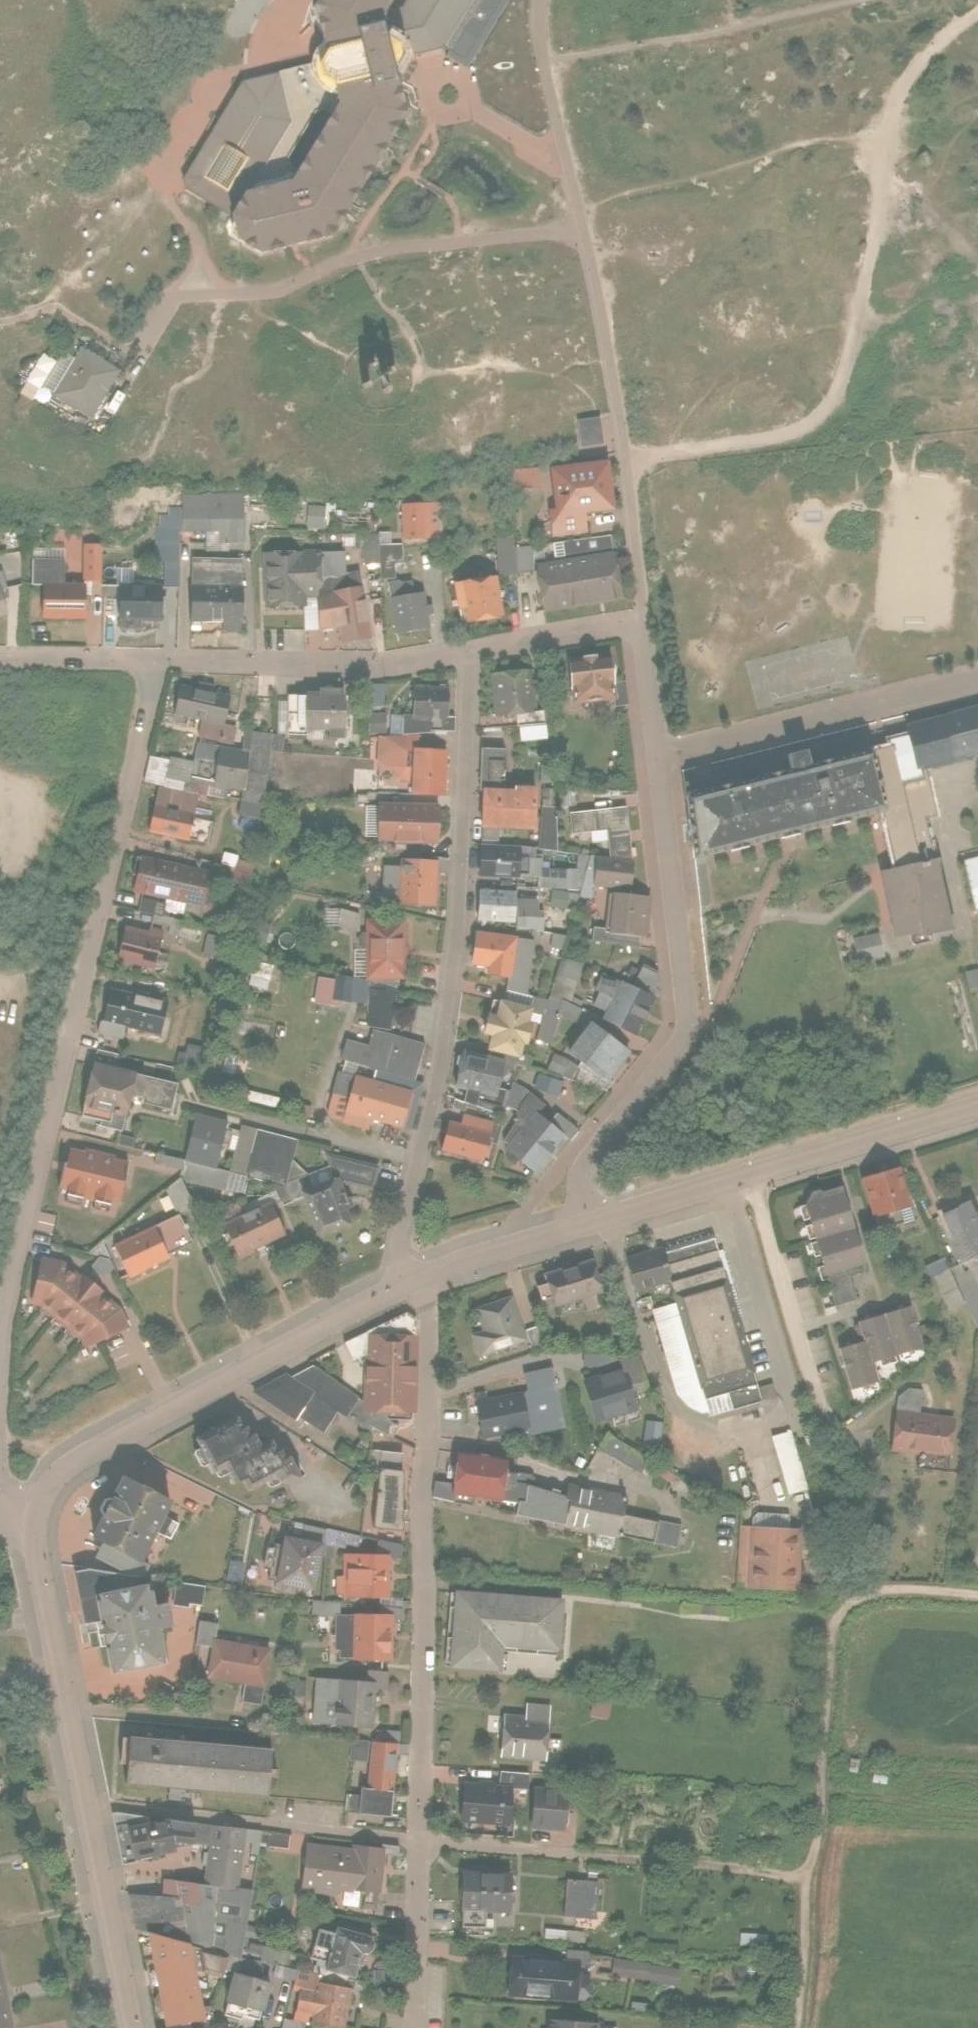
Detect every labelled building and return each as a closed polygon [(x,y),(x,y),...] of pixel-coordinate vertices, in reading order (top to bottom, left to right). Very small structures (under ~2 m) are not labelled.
[(307,11),(314,46),(316,54),(307,71),(258,83),(202,164),(200,177),(202,189),(216,199),(228,205),(221,219),(231,243),(254,254),(328,239),(403,108),(390,80),(399,59),(437,51),(468,66),(506,0),(314,0),(307,11)] [(56,390),(98,416),(128,367),(86,342),(56,390)] [(585,440),(608,438),(605,412),(582,415),(585,440)] [(614,457),(558,460),(560,501),(555,502),(556,528),(594,526),(593,503),(617,502),(614,457)] [(516,467),(517,487),(544,486),(543,466),(516,467)] [(218,540),(248,540),(249,493),(185,492),(185,526),(218,526),(218,540)] [(443,500),(408,501),(409,537),(444,536),(443,500)] [(311,504),(309,526),(327,527),(329,505),(311,504)] [(537,545),(517,546),(517,533),(499,534),(501,573),(538,571),(537,545)] [(269,544),(271,606),(306,604),(306,590),(321,589),(319,542),(269,544)] [(623,544),(579,550),(586,599),(629,593),(623,544)] [(64,550),(35,549),(34,578),(48,578),(47,614),(90,615),(92,576),(63,575),(64,550)] [(547,604),(586,599),(579,550),(540,555),(544,580),(547,604)] [(247,584),(248,554),(192,553),(192,583),(247,584)] [(0,577),(0,613),(16,609),(11,589),(16,587),(13,574),(0,577)] [(166,579),(119,579),(120,619),(166,619),(166,579)] [(472,621),(506,617),(502,580),(469,583),(472,621)] [(191,627),(247,627),(247,584),(192,583),(191,627)] [(346,641),(376,638),(371,587),(314,593),(318,632),(345,629),(346,641)] [(429,590),(392,596),(397,633),(434,627),(429,590)] [(614,649),(567,653),(571,701),(616,697),(617,710),(634,708),(631,682),(617,684),(614,649)] [(535,666),(496,669),(499,708),(538,705),(535,666)] [(237,690),(179,677),(172,709),(208,717),(230,722),(237,690)] [(449,680),(411,680),(411,709),(450,708),(449,680)] [(384,702),(384,683),(374,683),(374,702),(384,702)] [(353,688),(282,686),(282,727),(335,728),(335,737),(352,737),(353,688)] [(920,857),(902,778),(977,756),(977,702),(902,719),(906,737),(686,788),(694,858),(780,837),(884,813),(896,863),(878,867),(895,940),(952,927),(936,854),(920,857)] [(406,709),(406,728),(418,727),(440,726),(439,724),(457,724),(457,708),(450,708),(411,709),(406,709)] [(230,722),(208,717),(205,733),(238,740),(241,724),(230,722)] [(447,747),(417,746),(418,727),(406,728),(377,729),(376,768),(393,768),(394,786),(412,787),(411,794),(446,795),(447,747)] [(252,748),(243,795),(239,813),(263,817),(275,749),(290,752),(293,737),(255,730),(252,748)] [(197,759),(175,755),(168,789),(201,796),(217,800),(219,790),(243,795),(252,748),(202,738),(197,759)] [(510,746),(483,747),(483,770),(483,777),(510,776),(510,746)] [(161,788),(168,789),(175,755),(153,751),(146,785),(161,788)] [(553,781),(487,780),(486,822),(553,823),(553,781)] [(168,789),(161,788),(152,830),(213,844),(218,823),(211,822),(213,811),(199,807),(201,796),(168,789)] [(444,800),(367,798),(366,839),(443,840),(444,800)] [(609,853),(632,851),(628,804),(572,808),(574,830),(606,828),(609,853)] [(518,843),(481,843),(481,873),(518,873),(518,854),(518,843)] [(215,868),(144,853),(136,890),(206,906),(215,868)] [(541,854),(518,854),(518,873),(541,873),(541,854)] [(967,856),(977,906),(977,854),(967,856)] [(439,857),(410,856),(410,868),(388,867),(387,903),(438,904),(439,857)] [(239,858),(235,881),(252,884),(256,862),(239,858)] [(644,938),(648,889),(612,886),(609,919),(595,918),(593,933),(644,938)] [(519,888),(479,887),(478,920),(518,921),(519,888)] [(326,910),(327,921),(339,920),(339,929),(363,927),(362,907),(326,910)] [(409,917),(369,916),(368,975),(408,976),(409,917)] [(168,929),(129,920),(120,959),(159,968),(168,929)] [(490,974),(514,976),(519,935),(478,930),(475,962),(491,964),(490,974)] [(858,935),(861,959),(887,956),(883,931),(858,935)] [(210,932),(206,955),(226,959),(231,937),(210,932)] [(254,975),(251,984),(269,989),(277,966),(241,955),(236,969),(254,975)] [(556,983),(577,989),(585,961),(563,955),(556,983)] [(662,991),(618,972),(598,1007),(640,1032),(662,991)] [(319,975),(318,1001),(356,1002),(357,976),(319,975)] [(156,992),(112,983),(104,1019),(149,1028),(156,992)] [(535,1001),(501,993),(489,1045),(523,1053),(535,1001)] [(371,1026),(390,1027),(392,1005),(373,1003),(371,1026)] [(554,1042),(560,1012),(546,1010),(541,1039),(554,1042)] [(609,1083),(634,1046),(593,1017),(567,1055),(609,1083)] [(420,1076),(428,1041),(374,1029),(372,1038),(345,1032),(339,1057),(420,1076)] [(502,1091),(507,1059),(462,1051),(457,1083),(502,1091)] [(184,1078),(94,1058),(81,1118),(134,1130),(142,1095),(178,1103),(184,1078)] [(419,1084),(359,1069),(347,1116),(375,1123),(377,1114),(409,1122),(419,1084)] [(541,1088),(561,1093),(564,1079),(544,1074),(541,1088)] [(509,1146),(538,1170),(569,1133),(540,1109),(509,1146)] [(234,1120),(197,1111),(185,1156),(222,1165),(227,1147),(233,1124),(234,1120)] [(465,1119),(450,1116),(442,1149),(488,1159),(497,1119),(467,1112),(465,1119)] [(263,1127),(247,1123),(246,1128),(233,1124),(227,1147),(240,1150),(236,1167),(252,1171),(263,1127)] [(302,1137),(263,1127),(252,1171),(291,1181),(297,1158),(302,1137)] [(56,1199),(123,1214),(134,1165),(67,1150),(56,1199)] [(383,1165),(335,1154),(339,1163),(344,1174),(347,1180),(377,1188),(383,1165)] [(297,1158),(291,1181),(299,1201),(308,1197),(305,1190),(344,1174),(339,1163),(315,1171),(297,1158)] [(916,1205),(905,1166),(867,1177),(878,1215),(916,1205)] [(347,1180),(344,1174),(305,1190),(308,1197),(325,1238),(364,1221),(347,1180)] [(804,1195),(816,1234),(859,1221),(847,1181),(804,1195)] [(940,1209),(963,1266),(977,1260),(977,1194),(940,1209)] [(272,1199),(224,1222),(241,1256),(288,1234),(272,1199)] [(181,1210),(112,1242),(131,1283),(200,1251),(181,1210)] [(816,1234),(828,1274),(871,1260),(859,1221),(816,1234)] [(726,1410),(773,1395),(719,1226),(663,1243),(675,1281),(682,1303),(661,1309),(687,1398),(700,1408),(713,1411),(726,1410)] [(663,1243),(628,1253),(640,1292),(675,1281),(663,1243)] [(606,1288),(597,1255),(548,1269),(558,1302),(606,1288)] [(66,1271),(42,1264),(30,1304),(40,1306),(55,1318),(70,1330),(84,1341),(89,1350),(127,1325),(112,1309),(97,1296),(83,1284),(66,1271)] [(837,1303),(858,1298),(854,1282),(833,1287),(837,1303)] [(532,1342),(517,1292),(478,1304),(484,1325),(473,1329),(481,1358),(532,1342)] [(915,1301),(889,1309),(902,1354),(928,1347),(915,1301)] [(417,1415),(419,1318),(409,1308),(339,1341),(347,1360),(362,1353),(367,1354),(365,1398),(311,1365),(252,1388),(295,1418),(299,1414),(323,1430),(337,1412),(371,1429),(393,1437),(406,1415),(417,1415)] [(902,1354),(889,1309),(862,1316),(868,1337),(875,1362),(902,1354)] [(875,1362),(868,1337),(842,1344),(853,1386),(880,1379),(875,1362)] [(627,1363),(585,1376),(599,1419),(641,1406),(627,1363)] [(522,1395),(529,1431),(530,1437),(565,1430),(553,1369),(523,1374),(527,1394),(522,1395)] [(909,1385),(899,1395),(896,1449),(954,1455),(958,1412),(924,1407),(927,1388),(909,1385)] [(529,1431),(522,1395),(475,1403),(477,1416),(482,1440),(529,1431)] [(250,1484),(284,1466),(290,1477),(303,1471),(292,1451),(283,1455),(274,1439),(257,1448),(240,1415),(197,1437),(200,1444),(193,1448),(203,1468),(211,1463),(220,1481),(233,1474),(238,1482),(246,1477),(250,1484)] [(649,1419),(646,1447),(663,1448),(665,1421),(649,1419)] [(407,1530),(411,1446),(393,1437),(371,1429),(366,1525),(407,1530)] [(793,1429),(774,1435),(792,1494),(811,1488),(793,1429)] [(643,1472),(652,1457),(610,1432),(601,1447),(643,1472)] [(507,1461),(457,1455),(455,1472),(452,1497),(501,1503),(507,1461)] [(124,1476),(96,1533),(147,1559),(175,1501),(124,1476)] [(509,1508),(676,1545),(681,1522),(627,1510),(630,1495),(561,1480),(559,1493),(514,1483),(509,1508)] [(800,1588),(803,1526),(744,1523),(741,1585),(800,1588)] [(279,1579),(321,1586),(329,1539),(287,1532),(279,1579)] [(393,1600),(394,1558),(347,1557),(345,1599),(393,1600)] [(114,1671),(141,1665),(167,1660),(161,1630),(183,1626),(178,1598),(155,1602),(150,1575),(96,1586),(106,1636),(114,1671)] [(458,1594),(454,1664),(501,1667),(502,1649),(561,1652),(564,1601),(458,1594)] [(394,1658),(396,1615),(343,1613),(341,1656),(394,1658)] [(275,1643),(213,1633),(206,1680),(268,1690),(275,1643)] [(311,1723),(378,1727),(380,1687),(390,1688),(391,1672),(367,1670),(366,1680),(314,1676),(311,1723)] [(528,1703),(526,1714),(507,1712),(503,1755),(548,1759),(554,1706),(528,1703)] [(397,1813),(401,1740),(351,1737),(350,1766),(362,1766),(361,1780),(348,1780),(347,1811),(397,1813)] [(269,1754),(131,1742),(128,1784),(265,1795),(269,1754)] [(531,1770),(505,1770),(504,1785),(531,1785),(531,1770)] [(515,1822),(517,1785),(504,1785),(466,1783),(465,1820),(515,1822)] [(538,1786),(536,1823),(570,1825),(572,1787),(538,1786)] [(169,1821),(110,1814),(116,1841),(121,1862),(176,1854),(174,1844),(192,1844),(195,1824),(169,1821)] [(203,1886),(239,1890),(245,1844),(247,1831),(195,1824),(192,1844),(208,1846),(206,1860),(203,1886)] [(261,1833),(247,1831),(245,1844),(251,1845),(250,1855),(258,1856),(261,1833)] [(307,1842),(303,1883),(381,1891),(386,1850),(307,1842)] [(464,1904),(514,1903),(513,1871),(464,1871),(464,1904)] [(599,1880),(567,1878),(566,1915),(597,1916),(599,1880)] [(239,1890),(203,1886),(163,1882),(162,1899),(182,1901),(189,1947),(199,1950),(202,1972),(225,1978),(232,1960),(239,1960),(251,1891),(239,1890)] [(162,1899),(130,1895),(136,1931),(147,1934),(189,1947),(182,1901),(162,1899)] [(329,1955),(325,1979),(359,1985),(358,1993),(367,1995),(369,1981),(351,1978),(355,1950),(367,1952),(370,1932),(334,1927),(333,1931),(318,1929),(314,1953),(329,1955)] [(147,1934),(165,2027),(170,2027),(205,2022),(189,1947),(147,1934)] [(653,1961),(618,1957),(616,1974),(650,1978),(652,1964),(653,1961)] [(515,1996),(580,1998),(581,1962),(516,1960),(515,1996)] [(0,1961),(0,2027),(13,2027),(0,1961)] [(301,1964),(297,1985),(304,1986),(297,2020),(342,2027),(351,2027),(358,1993),(359,1985),(325,1979),(322,1978),(324,1968),(301,1964)] [(682,1967),(652,1964),(650,1978),(680,1982),(682,1967)] [(236,1973),(230,2004),(270,2013),(277,1982),(236,1973)] [(600,2018),(553,2014),(553,2027),(600,2027),(600,2018)]
